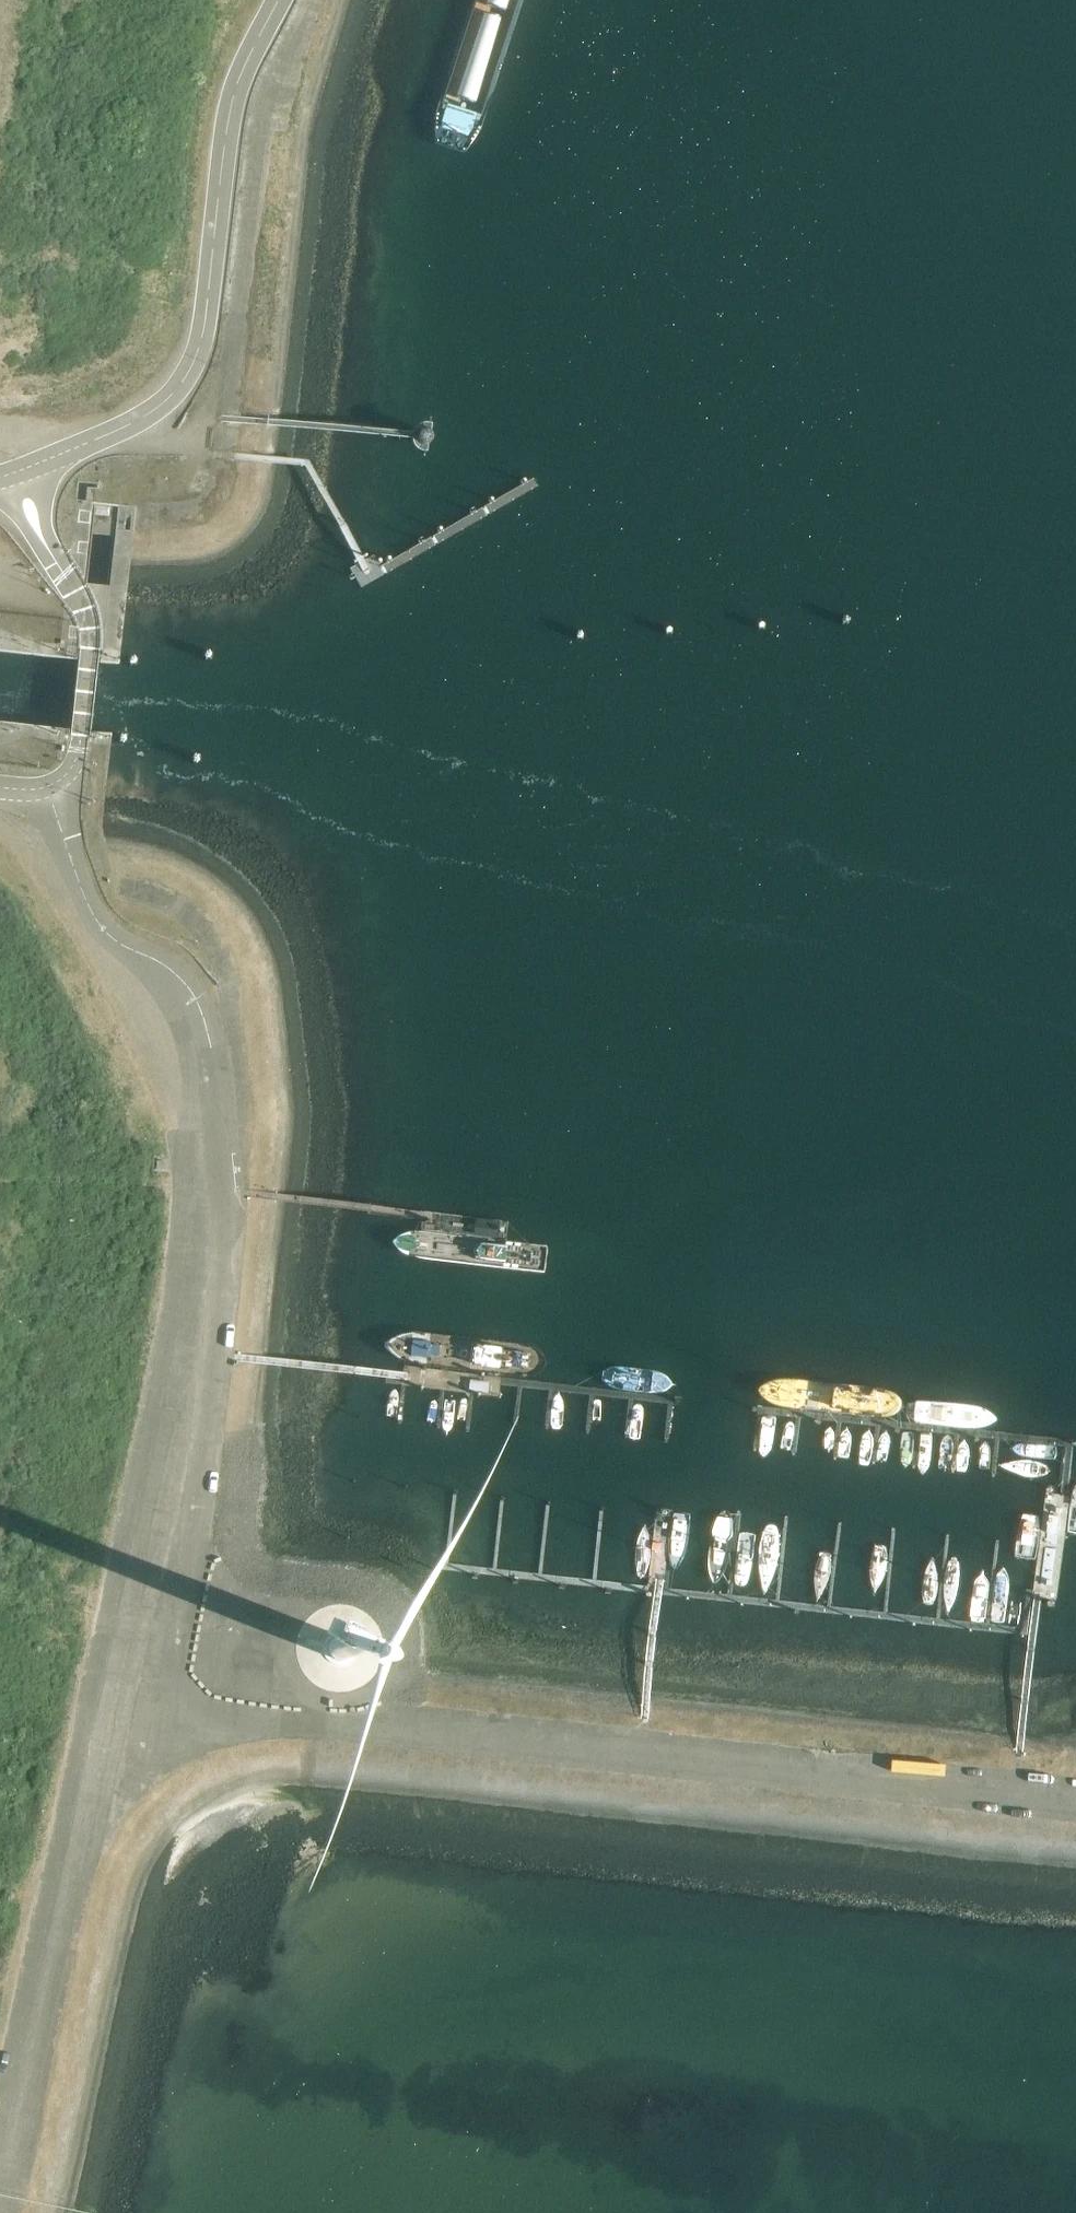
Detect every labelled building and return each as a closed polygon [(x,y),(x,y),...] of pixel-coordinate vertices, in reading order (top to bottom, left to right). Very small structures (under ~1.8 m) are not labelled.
[(328,1644),(327,1647),(327,1650),(328,1654),(330,1656),(332,1659),(335,1660),(338,1661),(342,1661),(345,1659),(348,1657),(350,1655),(351,1651),(351,1648),(350,1644),(348,1641),(346,1639),(342,1637),(339,1637),(335,1637),(332,1639),(330,1641),(328,1644)]
